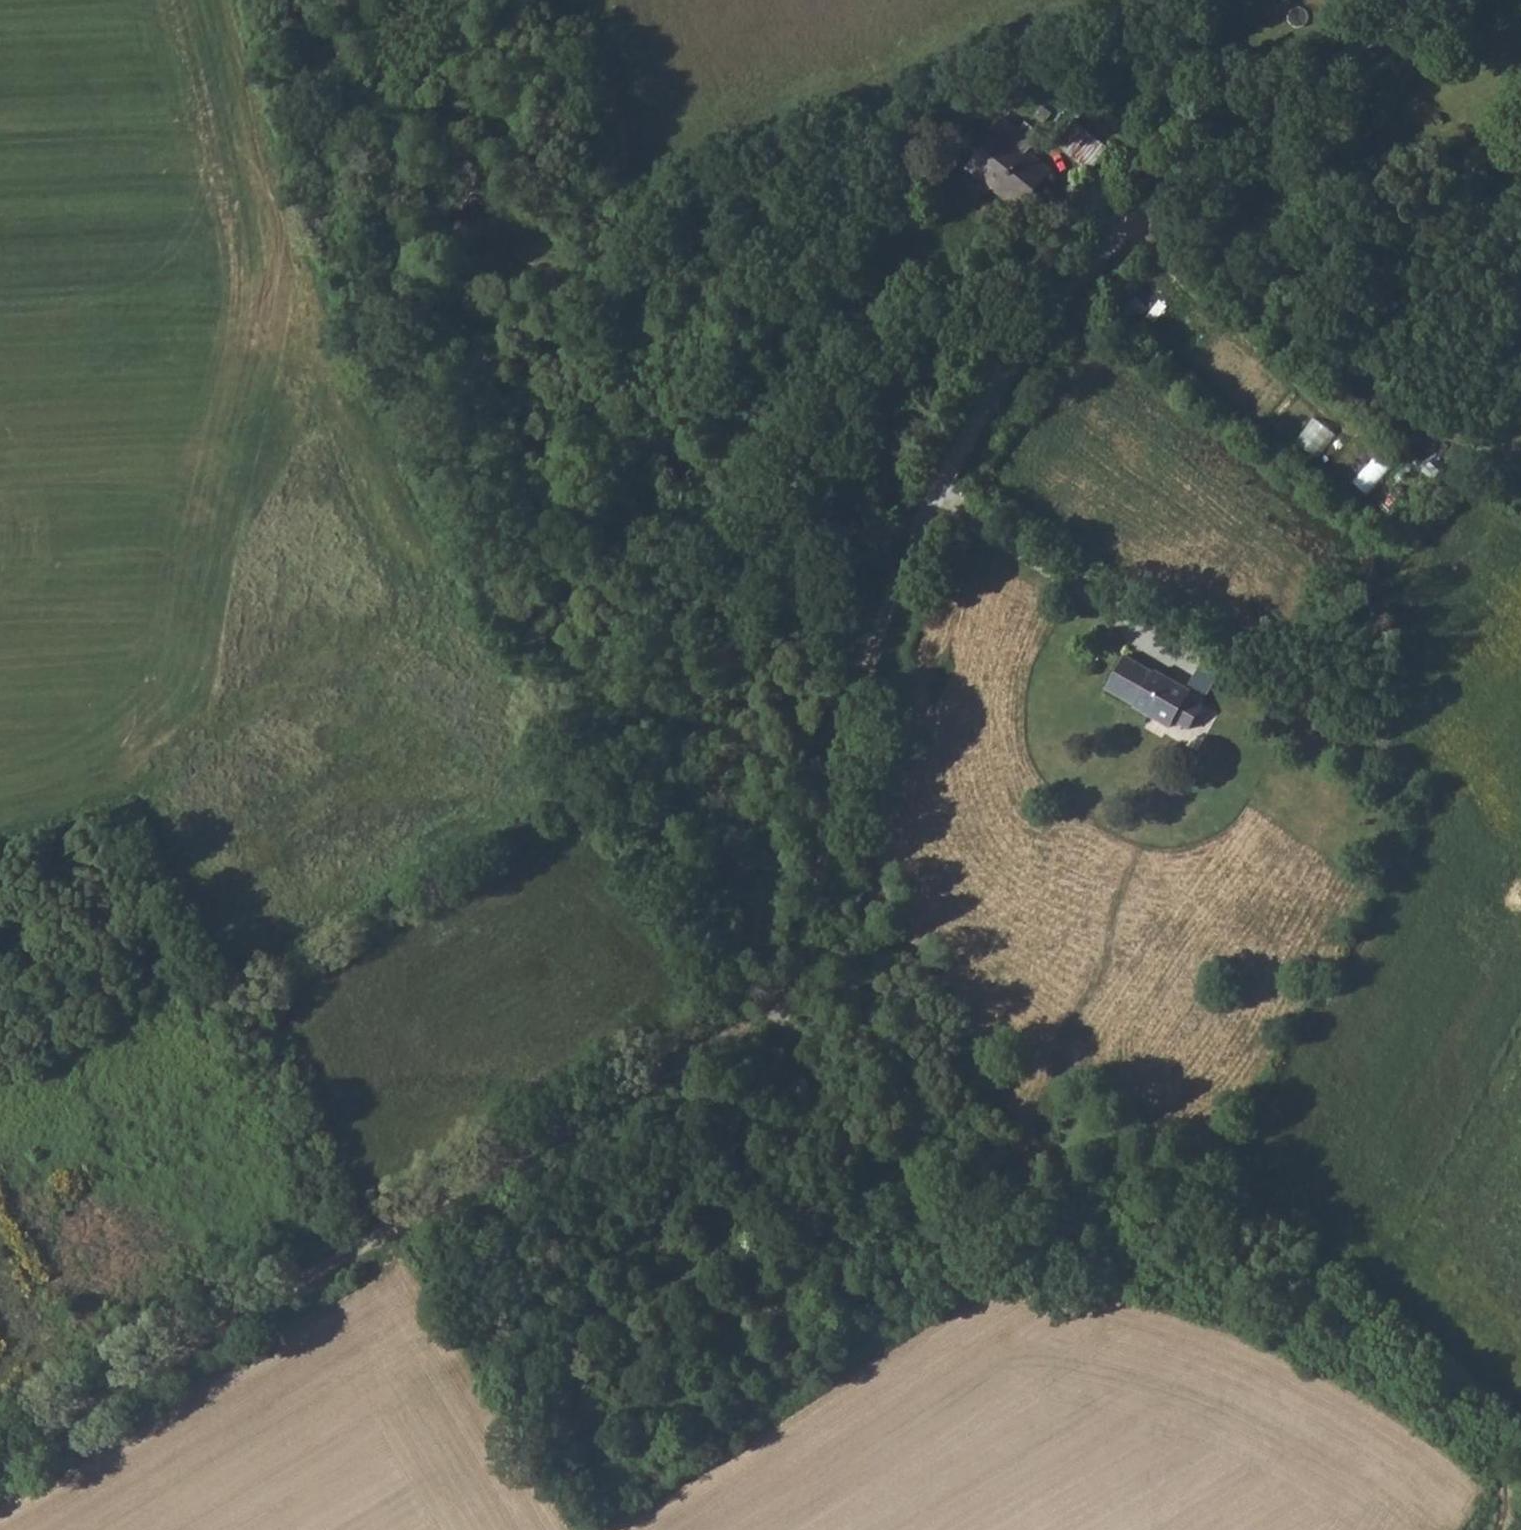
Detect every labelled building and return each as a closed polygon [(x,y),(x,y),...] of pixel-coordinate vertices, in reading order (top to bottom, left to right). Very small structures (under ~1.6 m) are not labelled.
[(1021,115),(977,158),(1027,206),(1058,172),(1033,148),(1043,137),(1021,115)] [(1057,141),(1090,168),(1109,146),(1076,119),(1057,141)] [(1193,693),(1160,676),(1158,680),(1132,667),(1117,692),(1141,704),(1138,711),(1174,730),(1178,722),(1193,693)] [(1178,722),(1174,730),(1176,732),(1181,724),(1197,732),(1212,708),(1194,699),(1197,695),(1193,693),(1178,722)]
